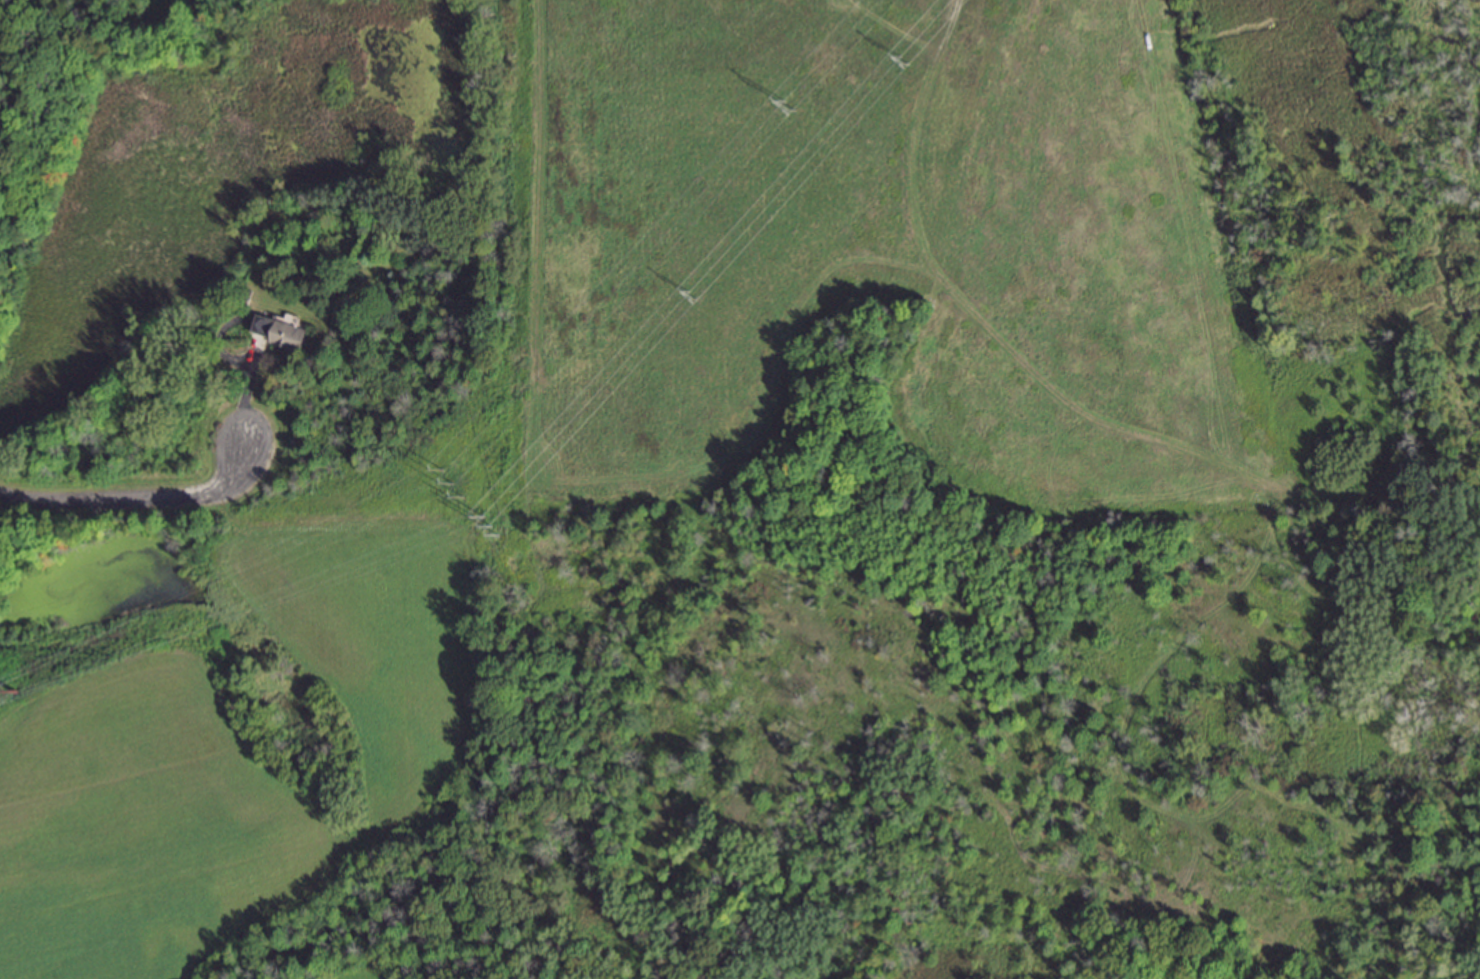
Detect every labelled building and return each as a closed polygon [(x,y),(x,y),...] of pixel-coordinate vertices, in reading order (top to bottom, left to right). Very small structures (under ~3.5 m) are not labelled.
[(304,353),(310,331),(254,316),(248,338),(304,353)]
